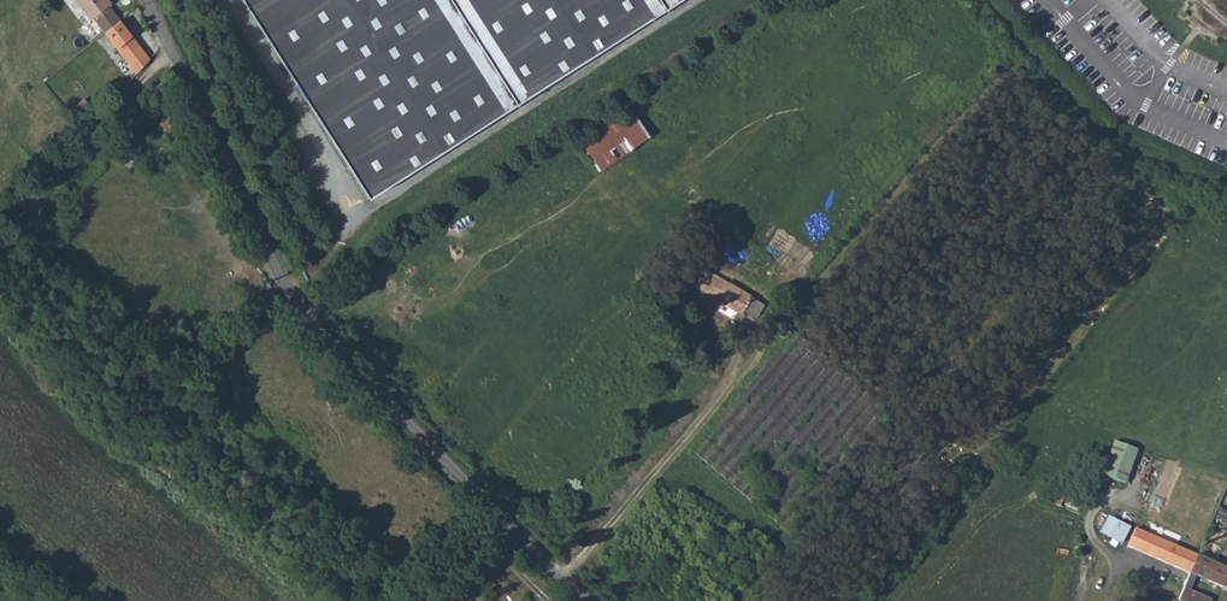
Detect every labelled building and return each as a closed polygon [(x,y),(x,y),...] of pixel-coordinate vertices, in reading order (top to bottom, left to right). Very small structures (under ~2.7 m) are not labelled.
[(74,18),(85,8),(78,0),(59,0),(74,18)] [(85,8),(102,29),(117,17),(102,0),(78,0),(85,8)] [(679,0),(239,0),(367,200),(679,0)] [(102,29),(131,64),(145,52),(117,17),(102,29)] [(162,77),(170,95),(176,92),(167,75),(162,77)] [(570,140),(593,171),(644,136),(625,105),(570,140)] [(172,113),(161,124),(173,135),(183,124),(172,113)] [(20,170),(28,177),(35,169),(27,162),(20,170)] [(697,260),(687,277),(714,291),(709,300),(725,310),(730,301),(735,303),(744,286),(741,285),(697,260)] [(735,303),(744,309),(754,292),(744,286),(735,303)] [(770,331),(777,336),(783,330),(776,325),(770,331)] [(766,337),(772,342),(777,336),(770,331),(766,337)] [(1114,442),(1100,475),(1123,484),(1137,451),(1114,442)] [(1109,514),(1101,532),(1124,542),(1132,524),(1109,514)] [(1196,555),(1136,529),(1127,548),(1189,575),(1196,555)] [(1226,593),(1226,570),(1196,555),(1189,575),(1226,593)]
